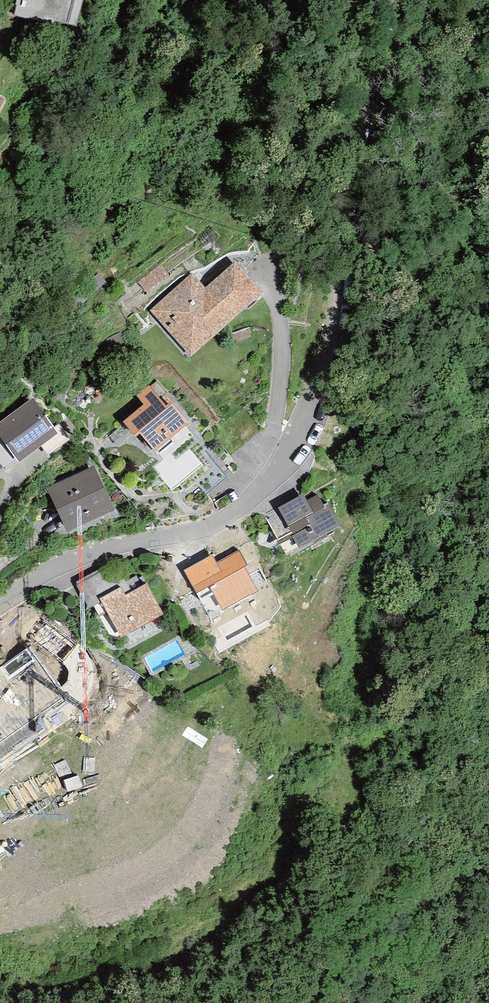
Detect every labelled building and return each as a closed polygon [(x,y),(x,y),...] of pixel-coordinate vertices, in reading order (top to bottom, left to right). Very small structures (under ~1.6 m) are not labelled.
[(83,0),(17,0),(14,14),(76,26),(83,0)] [(151,311),(192,356),(262,294),(235,264),(206,290),(191,274),(151,311)] [(140,432),(156,451),(188,424),(165,397),(161,401),(148,386),(137,396),(144,405),(123,422),(135,436),(140,432)] [(19,463),(58,434),(32,398),(0,423),(0,437),(19,463)] [(47,488),(67,533),(114,511),(94,467),(47,488)] [(341,526),(327,503),(324,505),(318,495),(306,501),(303,494),(278,508),(293,535),(292,536),(299,550),(341,526)] [(209,585),(223,610),(258,591),(244,567),(248,565),(239,550),(217,563),(212,555),(184,571),(196,593),(209,585)] [(164,614),(146,583),(125,595),(120,586),(98,598),(121,638),(164,614)] [(30,646),(0,667),(0,761),(46,727),(39,718),(68,697),(30,646)]
